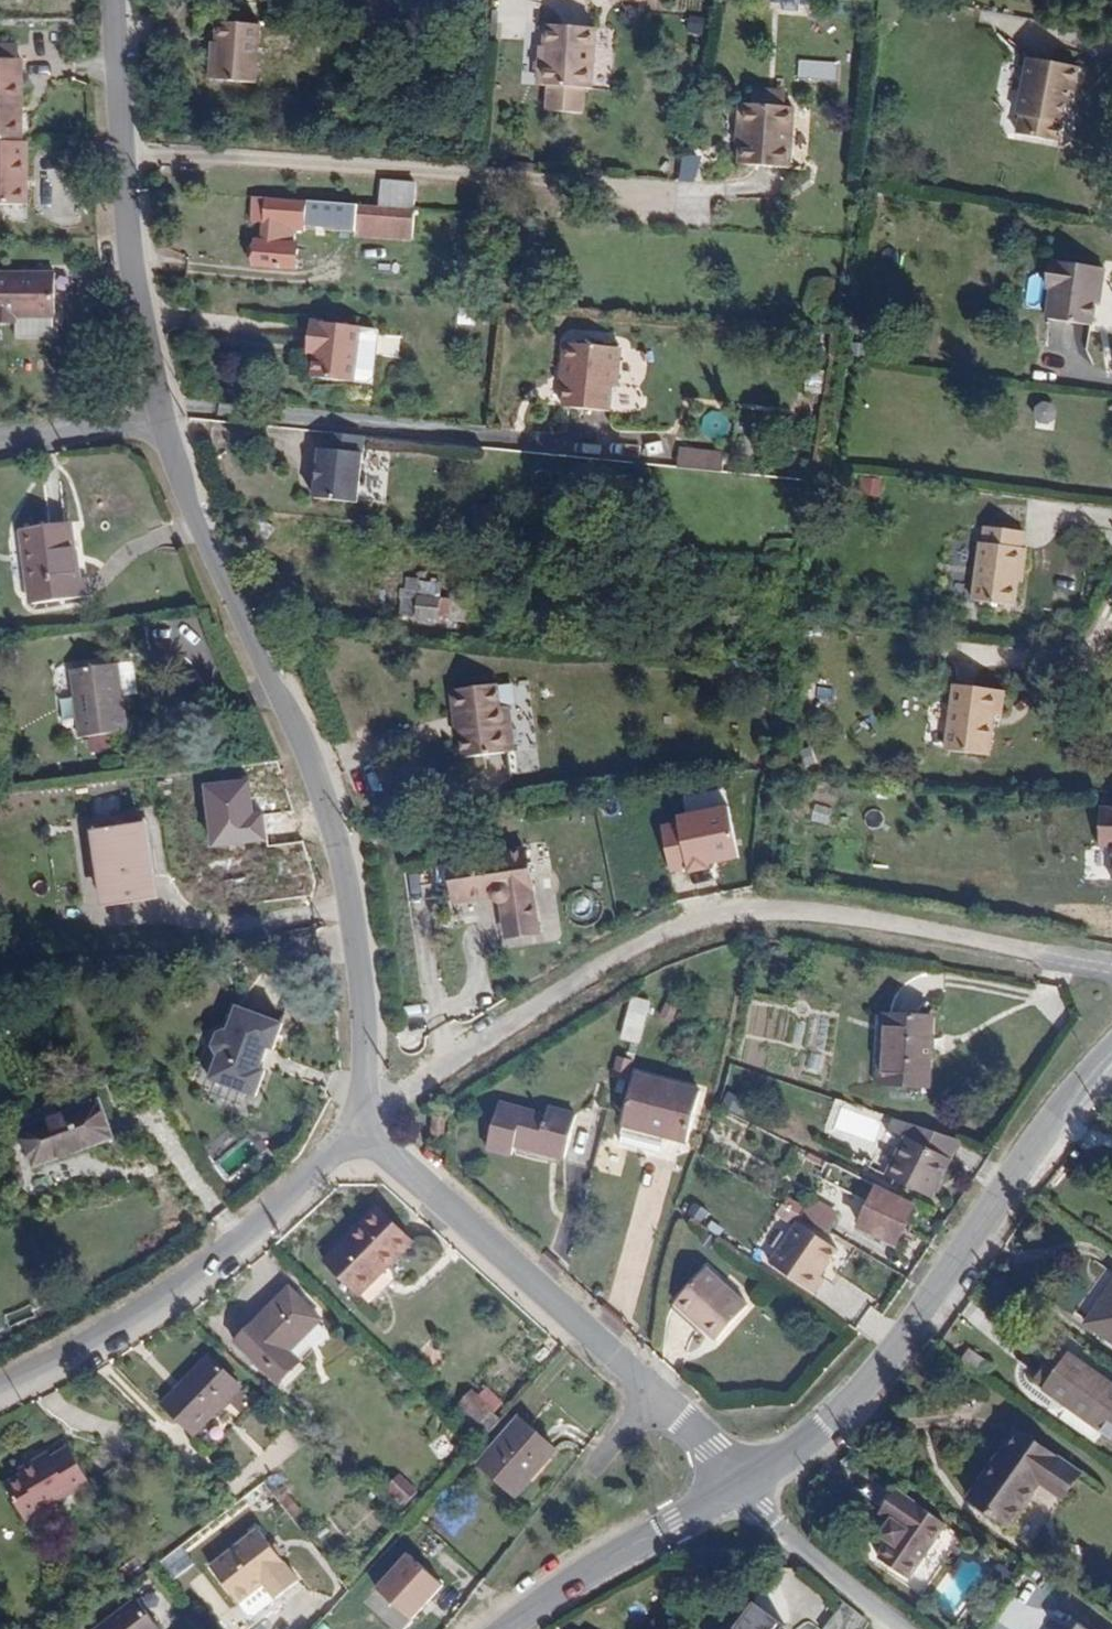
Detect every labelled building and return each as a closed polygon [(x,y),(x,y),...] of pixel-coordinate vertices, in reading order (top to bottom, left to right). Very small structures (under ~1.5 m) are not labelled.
[(593,86),(597,27),(548,22),(543,83),(593,86)] [(255,86),(262,28),(221,23),(218,45),(214,44),(210,81),(255,86)] [(1017,111),(1022,111),(1019,130),(1049,135),(1052,118),(1060,119),(1064,94),(1066,82),(1073,83),(1077,65),(1028,56),(1017,111)] [(20,205),(21,142),(14,142),(15,81),(10,81),(11,62),(0,61),(0,205),(20,205)] [(763,80),(763,95),(791,97),(792,81),(763,80)] [(1073,83),(1066,82),(1064,94),(1071,95),(1073,83)] [(763,95),(753,95),(750,156),(799,159),(803,98),(791,97),(763,95)] [(1057,137),(1060,119),(1052,118),(1049,135),(1057,137)] [(292,226),(304,227),(306,197),(250,192),(249,216),(261,217),(260,236),(254,236),(252,260),(296,263),(297,244),(291,244),(292,226)] [(310,212),(333,213),(334,199),(311,197),(310,212)] [(360,227),(381,229),(383,202),(361,201),(360,227)] [(383,202),(381,229),(414,231),(416,204),(383,202)] [(1049,313),(1083,318),(1087,294),(1089,280),(1106,283),(1109,263),(1057,256),(1049,313)] [(0,261),(0,312),(12,312),(12,319),(12,329),(47,330),(48,312),(50,313),(51,262),(0,261)] [(1105,296),(1106,283),(1089,280),(1087,294),(1105,296)] [(313,374),(354,378),(359,328),(360,326),(312,320),(309,342),(317,343),(316,353),(313,374)] [(359,328),(354,378),(368,380),(373,376),(378,335),(374,330),(359,328)] [(560,368),(566,368),(565,380),(563,401),(608,405),(611,380),(615,380),(618,344),(563,338),(560,368)] [(308,352),(316,353),(317,343),(309,342),(308,352)] [(1035,429),(1054,428),(1052,402),(1034,403),(1035,429)] [(301,428),(300,444),(297,444),(294,470),(337,474),(341,431),(301,428)] [(677,468),(722,470),(723,450),(678,448),(677,468)] [(292,494),(335,498),(337,474),(294,470),(292,494)] [(858,494),(880,495),(881,478),(859,477),(858,494)] [(78,569),(71,515),(23,521),(32,594),(90,588),(88,569),(78,569)] [(1014,544),(1017,528),(981,523),(978,540),(976,540),(969,592),(1007,597),(1011,566),(1015,567),(1018,544),(1014,544)] [(437,593),(439,579),(407,575),(405,589),(402,589),(398,610),(447,616),(450,594),(437,593)] [(128,723),(117,655),(72,663),(83,731),(128,723)] [(999,710),(1003,685),(952,678),(942,745),(986,751),(992,709),(999,710)] [(511,724),(503,725),(500,705),(496,682),(450,688),(454,713),(458,712),(462,731),(465,755),(515,748),(511,724)] [(508,703),(500,705),(503,725),(511,724),(508,703)] [(456,732),(462,731),(458,712),(454,713),(456,732)] [(1101,804),(1099,842),(1111,842),(1111,804),(1101,804)] [(154,889),(143,815),(97,822),(107,896),(154,889)] [(525,847),(447,858),(453,899),(491,893),(492,896),(494,899),(498,901),(502,901),(506,929),(536,925),(525,847)] [(259,1089),(285,1014),(238,998),(229,1023),(251,1086),(259,1089)] [(927,1081),(931,1014),(887,1012),(884,1079),(927,1081)] [(214,1039),(218,1046),(221,1047),(212,1072),(251,1086),(229,1023),(227,1022),(218,1025),(214,1039)] [(686,1138),(700,1087),(637,1069),(623,1121),(686,1138)] [(111,1129),(99,1096),(25,1123),(37,1156),(111,1129)] [(834,1102),(826,1130),(878,1143),(885,1115),(834,1102)] [(545,1116),(499,1103),(486,1149),(511,1156),(513,1145),(564,1158),(576,1115),(547,1107),(545,1116)] [(912,1123),(891,1183),(937,1199),(959,1139),(912,1123)] [(914,1203),(831,1161),(824,1177),(869,1200),(858,1221),(895,1240),(914,1203)] [(790,1224),(802,1205),(786,1195),(774,1215),(790,1224)] [(835,1212),(812,1198),(802,1213),(827,1228),(835,1212)] [(412,1241),(376,1205),(325,1256),(360,1292),(412,1241)] [(788,1221),(767,1271),(817,1291),(837,1241),(788,1221)] [(733,1290),(706,1268),(678,1300),(704,1322),(703,1326),(718,1339),(739,1314),(725,1301),(733,1290)] [(323,1316),(288,1283),(235,1337),(278,1380),(301,1357),(292,1348),(323,1316)] [(1085,1320),(1111,1339),(1111,1284),(1085,1320)] [(748,1303),(733,1290),(725,1301),(739,1314),(748,1303)] [(995,1358),(972,1343),(963,1356),(984,1373),(995,1358)] [(240,1385),(209,1355),(163,1401),(194,1432),(240,1385)] [(1111,1379),(1086,1414),(1111,1433),(1111,1380),(1111,1379)] [(478,1380),(454,1406),(479,1429),(503,1403),(478,1380)] [(555,1446),(521,1416),(481,1460),(515,1491),(555,1446)] [(1079,1471),(1016,1427),(970,1494),(1010,1522),(1042,1478),(1064,1493),(1079,1471)] [(24,1521),(92,1488),(74,1452),(56,1461),(45,1466),(42,1461),(21,1471),(25,1480),(9,1488),(24,1521)] [(52,1456),(42,1461),(45,1466),(56,1461),(52,1456)] [(402,1506),(417,1491),(398,1473),(383,1488),(402,1506)] [(946,1520),(897,1486),(881,1509),(893,1517),(882,1532),(891,1538),(879,1555),(909,1575),(946,1520)] [(265,1581),(277,1596),(300,1578),(259,1526),(212,1562),(241,1601),(265,1581)] [(446,1585),(409,1552),(376,1589),(412,1622),(446,1585)] [(304,1583),(300,1578),(277,1596),(281,1601),(304,1583)] [(137,1596),(94,1628),(161,1628),(163,1628),(137,1596)] [(824,1628),(857,1628),(868,1615),(844,1597),(821,1627),(824,1628)] [(742,1603),(728,1622),(734,1627),(732,1628),(776,1628),(772,1626),(779,1617),(755,1600),(749,1608),(742,1603)] [(1081,1620),(1074,1628),(1093,1628),(1081,1620)]
